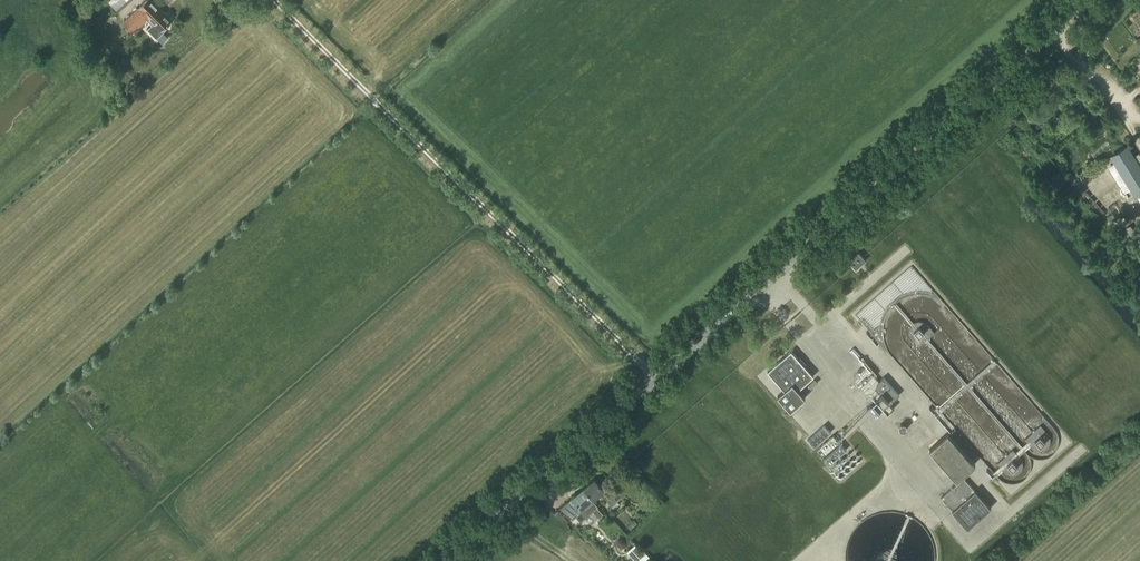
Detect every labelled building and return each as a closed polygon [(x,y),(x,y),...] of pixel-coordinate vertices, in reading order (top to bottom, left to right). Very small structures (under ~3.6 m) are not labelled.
[(131,0),(109,0),(119,11),(131,0)] [(152,0),(146,0),(140,6),(123,22),(133,32),(147,19),(152,24),(147,29),(154,36),(161,30),(163,28),(164,29),(166,29),(171,25),(171,23),(170,22),(172,20),(170,18),(171,17),(171,16),(168,13),(167,12),(166,13),(164,12),(152,0)] [(1139,193),(1139,168),(1127,147),(1112,156),(1136,196),(1139,193)] [(856,269),(862,264),(866,260),(858,252),(848,261),(856,269)] [(798,358),(791,350),(767,371),(784,390),(777,396),(790,411),(805,398),(798,390),(814,376),(804,365),(806,363),(800,357),(798,358)] [(861,359),(860,358),(859,359),(865,367),(858,371),(851,381),(853,383),(849,386),(853,391),(857,388),(864,396),(871,393),(874,396),(873,397),(887,414),(894,408),(890,404),(899,395),(883,377),(879,381),(874,377),(877,375),(863,358),(861,359)] [(814,447),(831,432),(824,425),(807,439),(814,447)] [(826,453),(839,442),(833,435),(820,447),(826,453)] [(829,465),(846,450),(840,443),(824,458),(829,465)] [(593,498),(604,489),(595,478),(584,488),(593,498)] [(969,530),(992,510),(990,508),(991,508),(975,490),(963,478),(941,498),(952,511),(968,529),(969,530)] [(572,498),(588,515),(593,510),(597,507),(591,500),(593,498),(584,488),(572,498)] [(614,509),(620,504),(616,501),(620,497),(615,491),(607,499),(612,505),(614,509)] [(580,521),(588,515),(572,497),(560,508),(572,518),(575,516),(580,521)] [(597,507),(593,510),(599,517),(602,514),(597,507)] [(630,530),(637,523),(634,520),(627,526),(630,530)] [(627,552),(632,557),(635,560),(645,560),(649,557),(636,543),(627,552)]
